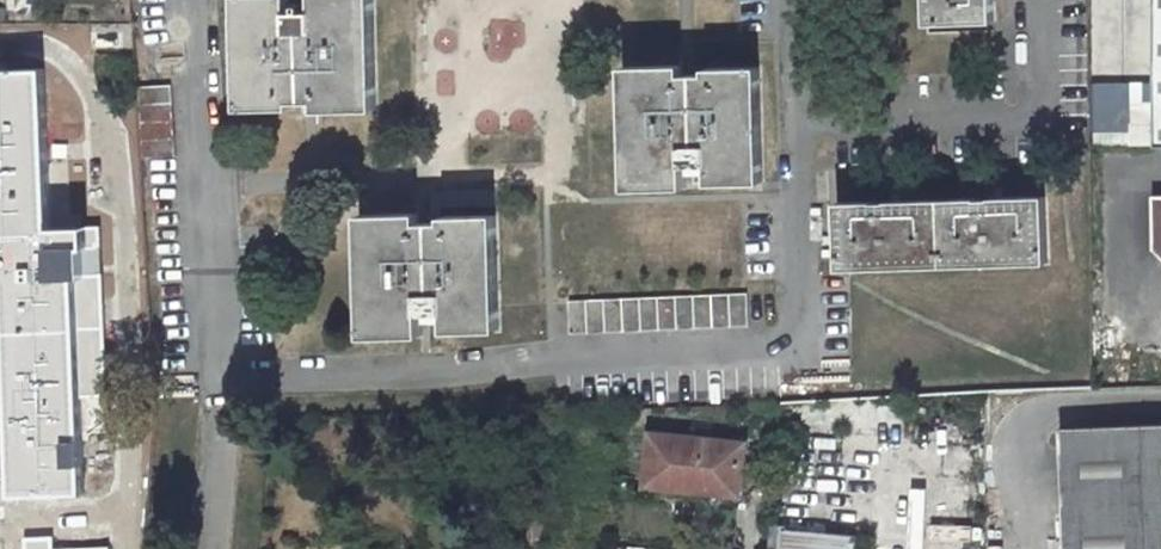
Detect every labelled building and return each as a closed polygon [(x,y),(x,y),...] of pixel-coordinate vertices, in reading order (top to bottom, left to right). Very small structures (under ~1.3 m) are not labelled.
[(230,106),(284,106),(285,98),(307,99),(307,107),(366,106),(365,0),(308,0),(283,2),(283,0),(229,0),(230,106)] [(922,24),(990,22),(989,0),(922,0),(922,24)] [(1148,146),(1160,146),(1160,0),(1148,0),(1148,146)] [(618,66),(619,188),(680,187),(679,171),(701,170),(702,182),(756,182),(755,66),(701,67),(700,74),(677,75),(676,65),(618,66)] [(4,317),(11,495),(82,492),(79,398),(104,397),(99,276),(82,277),(81,248),(70,248),(68,209),(45,210),(41,71),(0,73),(0,317),(4,317)] [(166,84),(133,86),(137,157),(170,156),(166,84)] [(1044,265),(1042,195),(832,200),(834,271),(1044,265)] [(1153,252),(1160,260),(1160,198),(1152,198),(1153,252)] [(415,334),(415,319),(438,318),(438,330),(490,329),(487,215),(435,216),(436,222),(412,222),(412,213),(352,214),(353,335),(415,334)] [(566,297),(568,329),(745,321),(744,288),(566,297)] [(1057,428),(1063,548),(1160,548),(1160,423),(1057,428)] [(742,482),(747,436),(654,425),(648,479),(718,485),(718,479),(742,482)] [(784,548),(852,548),(854,520),(787,514),(784,548)] [(54,538),(54,525),(26,526),(26,548),(109,548),(109,535),(54,538)]
